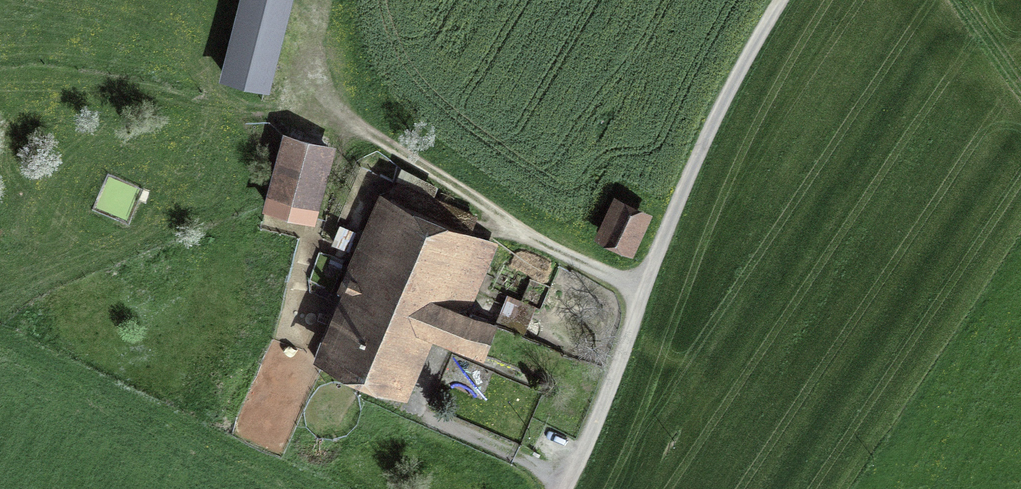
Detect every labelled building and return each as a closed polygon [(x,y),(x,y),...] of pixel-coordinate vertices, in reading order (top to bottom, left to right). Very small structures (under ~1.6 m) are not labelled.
[(222,81),(271,92),(292,0),(241,0),(222,81)] [(328,147),(282,138),(268,209),(313,218),(328,147)] [(652,214),(613,196),(594,237),(632,255),(652,214)] [(492,249),(387,208),(330,354),(406,384),(425,335),(539,379),(554,341),(469,308),(492,249)]
